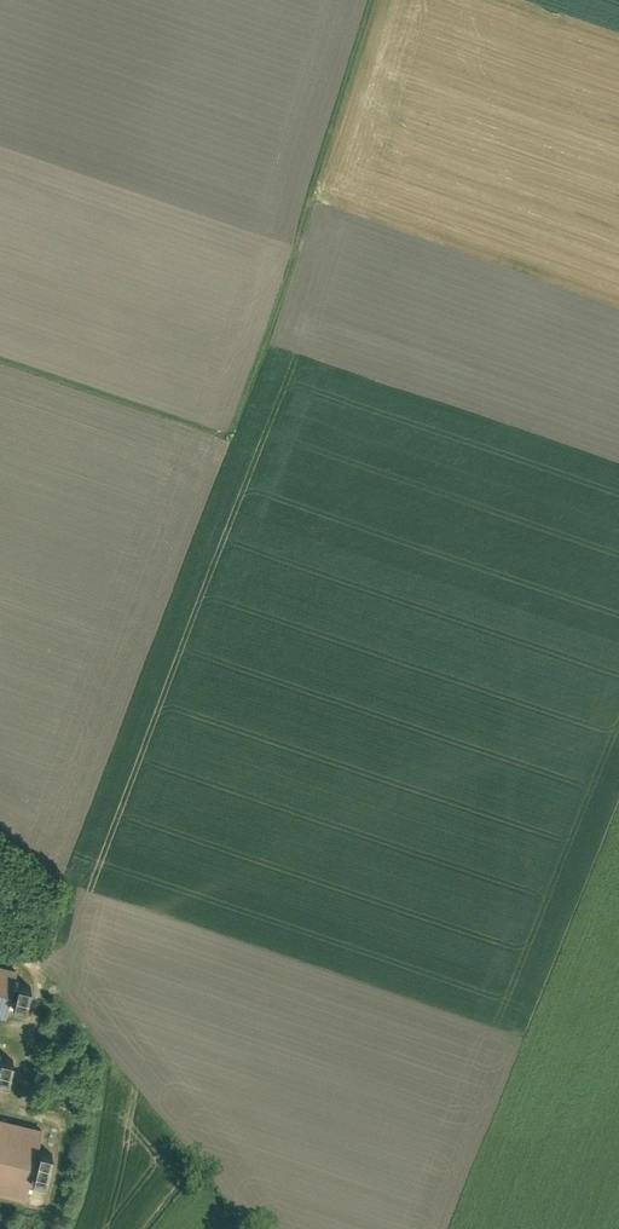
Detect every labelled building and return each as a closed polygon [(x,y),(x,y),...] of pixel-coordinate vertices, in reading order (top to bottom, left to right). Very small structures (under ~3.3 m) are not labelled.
[(0,967),(0,1018),(5,1019),(9,1004),(14,982),(17,971),(0,967)] [(31,986),(14,982),(9,1004),(26,1008),(31,986)] [(0,1057),(0,1080),(9,1082),(14,1060),(0,1057)] [(24,1201),(41,1130),(0,1120),(0,1195),(24,1201)] [(54,1159),(41,1156),(34,1188),(47,1191),(54,1159)]
